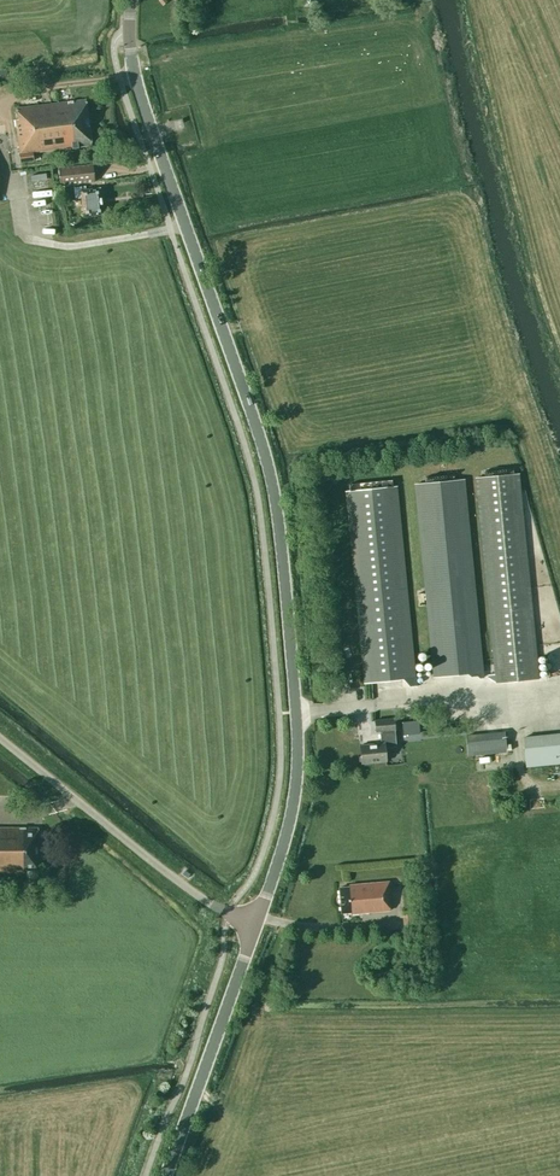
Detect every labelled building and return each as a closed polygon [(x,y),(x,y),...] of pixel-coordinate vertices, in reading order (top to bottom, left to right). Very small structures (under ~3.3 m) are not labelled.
[(32,152),(91,145),(86,99),(16,108),(18,119),(15,119),(20,154),(21,162),(33,160),(32,152)] [(93,164),(59,168),(61,185),(95,181),(93,164)] [(75,198),(81,198),(83,217),(103,214),(100,188),(81,190),(80,186),(74,187),(75,198)] [(539,679),(519,474),(475,478),(495,683),(539,679)] [(476,599),(464,479),(415,484),(434,676),(450,675),(464,673),(469,676),(475,676),(479,678),(483,677),(483,671),(476,599)] [(396,486),(346,491),(365,683),(403,679),(410,687),(418,686),(417,677),(414,677),(396,486)] [(342,682),(341,670),(332,671),(333,682),(342,682)] [(385,748),(396,747),(394,718),(371,720),(371,721),(375,721),(376,731),(379,731),(381,743),(360,745),(362,763),(386,761),(385,748)] [(411,733),(423,733),(424,718),(412,718),(411,733)] [(504,732),(466,736),(467,755),(506,751),(504,732)] [(523,736),(525,766),(559,763),(559,732),(523,736)] [(26,870),(27,870),(27,875),(29,877),(35,877),(37,875),(37,869),(39,869),(38,827),(25,827),(25,829),(20,829),(20,827),(0,827),(0,872),(26,872),(26,870)] [(349,887),(339,888),(341,913),(351,912),(352,914),(389,910),(388,900),(390,900),(389,881),(349,885),(349,887)] [(415,927),(414,913),(402,914),(403,928),(415,927)] [(414,963),(400,961),(399,969),(413,971),(414,963)]
